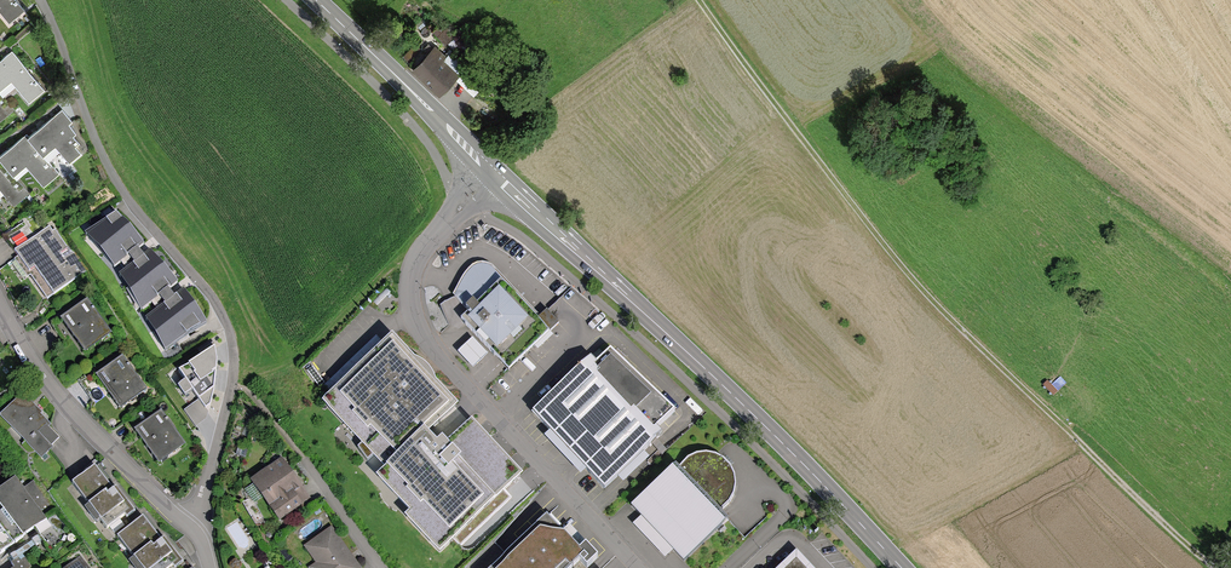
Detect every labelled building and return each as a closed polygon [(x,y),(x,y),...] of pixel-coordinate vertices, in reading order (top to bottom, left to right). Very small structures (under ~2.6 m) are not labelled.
[(26,11),(17,0),(0,0),(0,10),(10,23),(26,11)] [(446,83),(458,70),(431,46),(412,67),(439,91),(446,83)] [(44,89),(14,51),(0,62),(0,91),(0,92),(13,82),(28,102),(44,89)] [(15,110),(0,92),(0,91),(0,122),(15,110)] [(69,162),(81,153),(75,146),(79,143),(72,135),(76,131),(69,123),(72,119),(62,108),(54,115),(29,137),(45,155),(56,146),(69,162)] [(60,173),(45,155),(29,137),(25,133),(0,155),(0,162),(14,177),(27,166),(44,186),(60,173)] [(27,192),(14,177),(0,162),(0,189),(13,204),(27,192)] [(115,218),(84,235),(112,271),(140,248),(115,218)] [(49,297),(90,267),(56,221),(15,250),(49,297)] [(147,254),(118,277),(140,311),(174,284),(147,254)] [(509,367),(557,322),(547,310),(539,317),(492,266),(487,264),(481,262),(476,263),(470,267),(465,271),(460,278),(451,294),(467,311),(463,316),(509,367)] [(181,292),(146,318),(166,351),(203,325),(181,292)] [(91,348),(117,328),(92,297),(67,316),(91,348)] [(485,356),(471,340),(456,353),(471,369),(485,356)] [(327,403),(382,460),(423,420),(443,399),(391,342),(327,403)] [(539,409),(612,485),(667,431),(663,427),(680,410),(618,346),(604,359),(598,353),(539,409)] [(180,376),(193,394),(216,377),(210,369),(217,364),(207,350),(198,356),(201,361),(180,376)] [(119,412),(143,395),(119,362),(95,379),(119,412)] [(57,435),(13,399),(0,415),(0,426),(39,458),(57,435)] [(154,466),(180,449),(157,415),(131,432),(154,466)] [(396,448),(382,460),(446,528),(508,471),(462,422),(435,449),(415,429),(396,448)] [(684,464),(725,509),(732,502),(737,493),(740,482),(740,472),(736,463),(728,455),(717,452),(707,451),(698,454),(691,458),(684,464)] [(275,521),(305,500),(278,462),(248,483),(275,521)] [(637,502),(689,558),(733,518),(725,509),(684,464),(682,462),(637,502)] [(103,530),(124,514),(88,469),(68,486),(103,530)] [(16,477),(0,490),(0,556),(33,529),(47,549),(61,539),(43,513),(53,505),(32,480),(23,487),(16,477)] [(177,560),(143,517),(117,537),(142,567),(166,567),(177,560)] [(493,567),(566,567),(572,562),(578,567),(585,567),(592,564),(546,518),(493,567)] [(327,526),(300,545),(312,562),(305,567),(306,567),(357,567),(327,526)] [(793,554),(779,567),(807,567),(793,554)] [(33,566),(25,555),(13,564),(16,567),(31,567),(33,566)] [(81,558),(68,567),(88,567),(81,558)]
